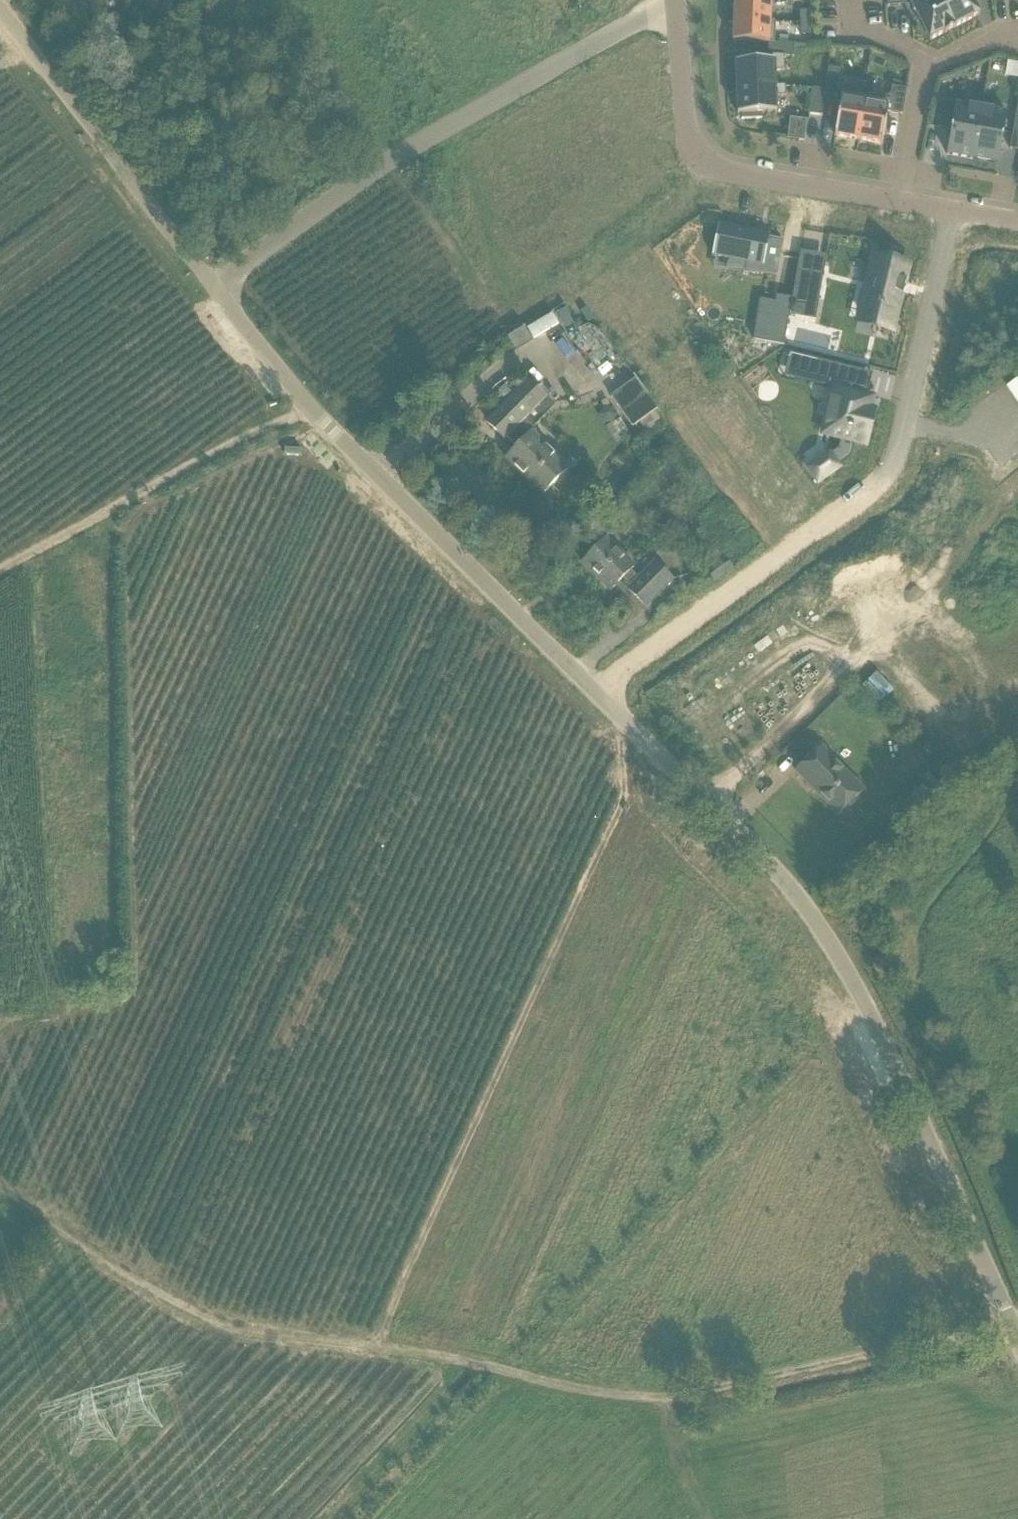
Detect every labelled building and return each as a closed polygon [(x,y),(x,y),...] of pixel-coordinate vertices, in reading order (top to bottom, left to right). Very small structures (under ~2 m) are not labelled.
[(88,1),(85,3),(98,21),(122,2),(126,0),(88,0),(88,1)] [(734,8),(733,21),(770,23),(770,21),(771,2),(734,0),(734,3),(734,8)] [(888,17),(904,16),(904,15),(916,15),(920,23),(929,41),(944,33),(944,34),(948,33),(952,30),(955,29),(956,29),(955,28),(955,27),(954,28),(940,0),(887,0),(888,17)] [(954,28),(955,27),(957,26),(976,16),(979,15),(972,0),(940,0),(954,28)] [(799,11),(799,23),(807,23),(807,11),(799,11)] [(733,28),(732,42),(768,44),(774,44),(775,23),(775,21),(770,21),(770,23),(733,21),(733,24),(733,28)] [(808,35),(807,23),(799,23),(800,35),(808,35)] [(772,61),(736,62),(736,89),(775,87),(775,86),(775,72),(784,71),(784,57),(793,58),(794,45),(774,44),(768,44),(767,56),(772,57),(772,61)] [(825,91),(824,94),(837,96),(840,70),(828,69),(825,91)] [(775,87),(736,89),(737,93),(737,98),(737,115),(741,115),(741,120),(762,119),(762,114),(776,113),(776,97),(785,97),(785,87),(785,86),(775,86),(775,87)] [(866,97),(858,140),(882,144),(887,113),(902,115),(906,89),(891,87),(889,101),(866,97)] [(812,89),(809,115),(821,116),(824,94),(825,91),(812,89)] [(842,93),(835,136),(858,140),(866,97),(842,93)] [(943,103),(938,128),(951,130),(946,155),(972,159),(981,109),(943,103)] [(981,109),(972,159),(987,162),(998,164),(1007,114),(1002,113),(981,109)] [(789,117),(786,137),(803,140),(806,119),(789,117)] [(1009,149),(1017,151),(1017,124),(1014,123),(1009,149)] [(712,254),(712,256),(713,256),(716,256),(718,257),(729,259),(730,259),(730,258),(741,261),(745,262),(743,272),(747,273),(747,272),(751,272),(751,273),(762,274),(765,257),(779,260),(783,241),(769,238),(770,234),(768,234),(766,234),(760,233),(719,225),(720,224),(718,224),(718,226),(715,240),(716,240),(715,244),(713,254),(712,254)] [(873,258),(859,313),(894,321),(901,294),(902,294),(903,294),(906,281),(905,281),(904,281),(908,266),(873,258)] [(796,271),(789,316),(795,317),(797,304),(818,307),(823,276),(796,271)] [(760,300),(753,340),(784,346),(786,330),(771,328),(775,303),(760,300)] [(552,314),(527,329),(533,339),(558,325),(552,314)] [(523,328),(507,339),(515,351),(531,341),(523,328)] [(789,353),(786,365),(798,368),(795,380),(834,389),(823,434),(841,439),(838,449),(830,455),(829,454),(828,455),(829,455),(836,466),(837,466),(850,457),(854,442),(866,445),(874,411),(869,410),(872,398),(867,397),(847,392),(853,369),(789,353)] [(522,387),(487,422),(504,439),(506,437),(517,448),(506,460),(542,495),(567,469),(532,435),(537,431),(533,427),(524,419),(537,406),(543,413),(553,403),(530,379),(522,387)] [(635,379),(610,397),(632,428),(657,410),(635,379)] [(603,409),(599,417),(604,425),(613,424),(617,416),(612,408),(603,409)] [(666,519),(662,524),(662,530),(667,535),(673,535),(678,530),(678,523),(673,519),(666,519)] [(639,579),(630,571),(634,567),(606,539),(582,563),(610,591),(622,579),(631,587),(628,590),(645,607),(672,580),(655,563),(639,579)] [(838,815),(852,802),(865,790),(823,747),(796,772),(838,815)]
